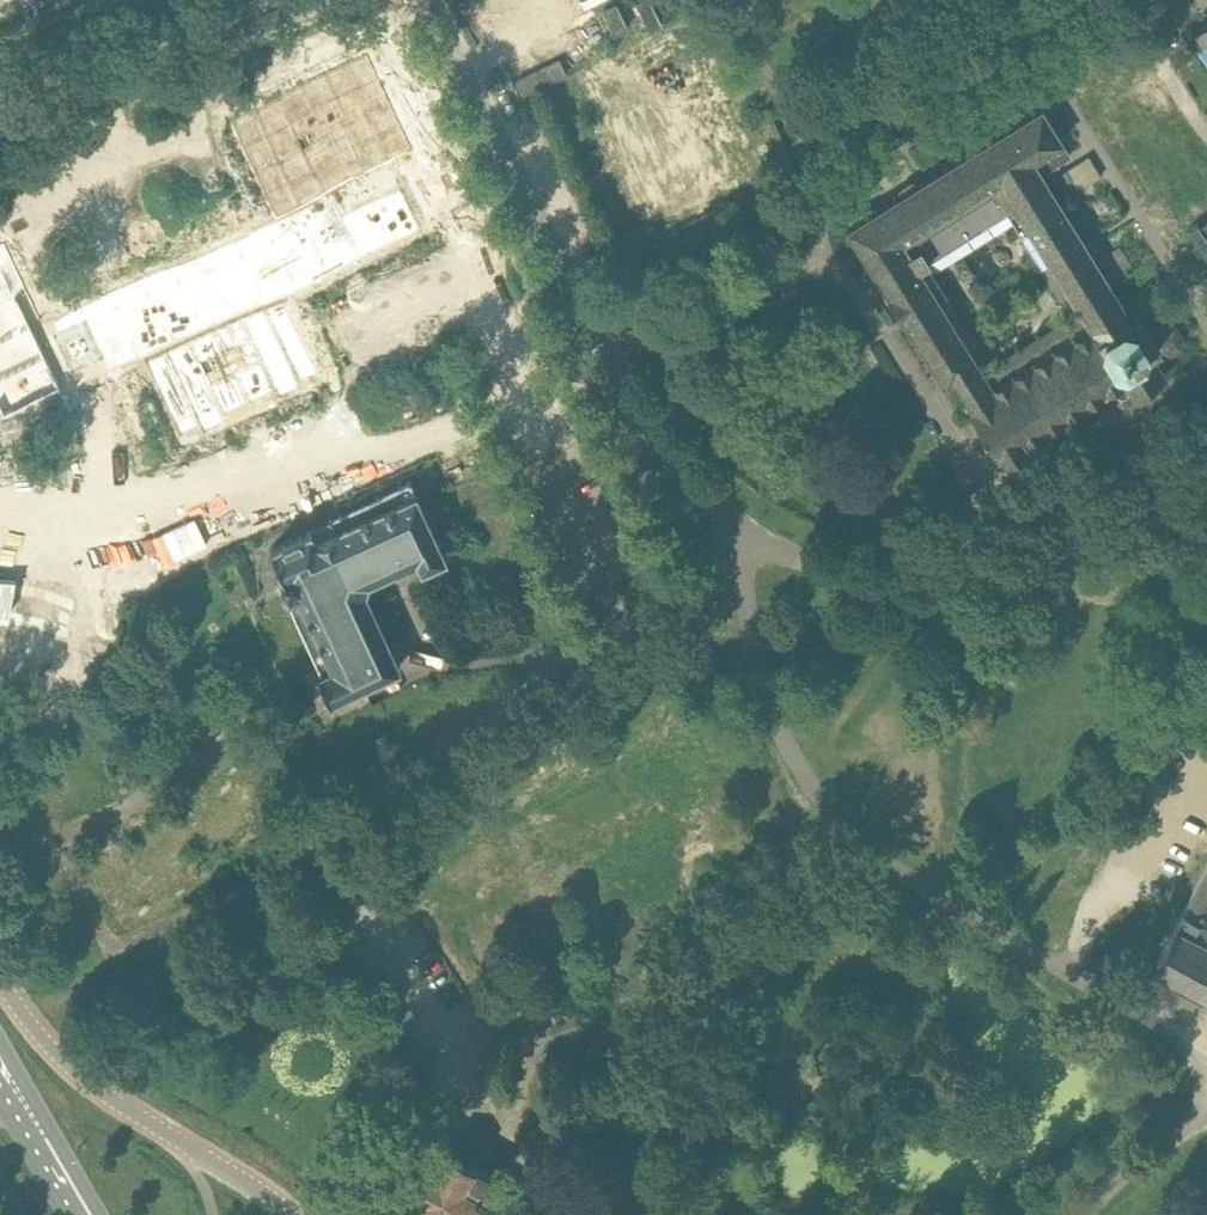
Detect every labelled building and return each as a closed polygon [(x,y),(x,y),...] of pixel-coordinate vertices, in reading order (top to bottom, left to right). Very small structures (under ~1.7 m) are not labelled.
[(636,2),(649,30),(661,24),(649,0),(641,0),(636,2)] [(627,28),(616,3),(602,9),(614,34),(627,28)] [(1194,31),(1206,50),(1206,21),(1194,31)] [(665,49),(569,98),(629,218),(726,170),(665,49)] [(259,121),(234,133),(246,159),(254,155),(267,183),(259,187),(271,213),(293,202),(297,211),(344,189),(348,197),(369,187),(365,179),(389,168),(385,159),(407,149),(395,123),(387,127),(374,99),(382,95),(380,93),(369,70),(344,81),(345,84),(325,93),(320,82),(300,91),(304,101),(279,112),(280,114),(260,123),(259,121)] [(921,184),(911,181),(900,189),(898,198),(878,210),(878,209),(870,207),(858,215),(856,223),(857,223),(848,229),(887,290),(884,292),(902,322),(905,320),(944,382),(954,376),(969,402),(966,404),(999,457),(1002,455),(1007,462),(1027,449),(1024,444),(1111,390),(1113,393),(1125,396),(1132,392),(1133,394),(1165,374),(1157,362),(1179,348),(1182,337),(1174,325),(1170,327),(1158,308),(1162,305),(1154,293),(1144,290),(1121,304),(1040,173),(1069,155),(1041,109),(921,184)] [(1206,255),(1206,221),(1197,228),(1194,224),(1185,230),(1203,258),(1206,255)] [(30,411),(27,403),(48,393),(44,385),(52,381),(43,362),(35,366),(29,354),(37,350),(21,315),(13,319),(8,309),(17,305),(0,270),(0,425),(30,411)] [(186,340),(125,368),(146,413),(159,407),(170,430),(164,433),(178,463),(207,450),(204,443),(227,433),(230,439),(283,415),(280,408),(303,397),(306,404),(335,390),(321,359),(314,363),(303,340),(316,334),(296,289),(223,323),(229,335),(192,352),(186,340)] [(330,520),(270,547),(284,577),(278,580),(285,596),(318,668),(319,671),(317,672),(329,699),(399,667),(388,642),(364,590),(367,580),(384,573),(405,563),(416,558),(420,568),(445,557),(414,490),(413,493),(334,529),(330,520)] [(1153,967),(1172,977),(1171,979),(1201,995),(1202,993),(1206,996),(1206,941),(1196,935),(1206,915),(1206,867),(1153,967)] [(402,1149),(388,1174),(398,1180),(388,1198),(417,1214),(486,1214),(493,1203),(483,1198),(494,1178),(424,1138),(413,1156),(402,1149)]
